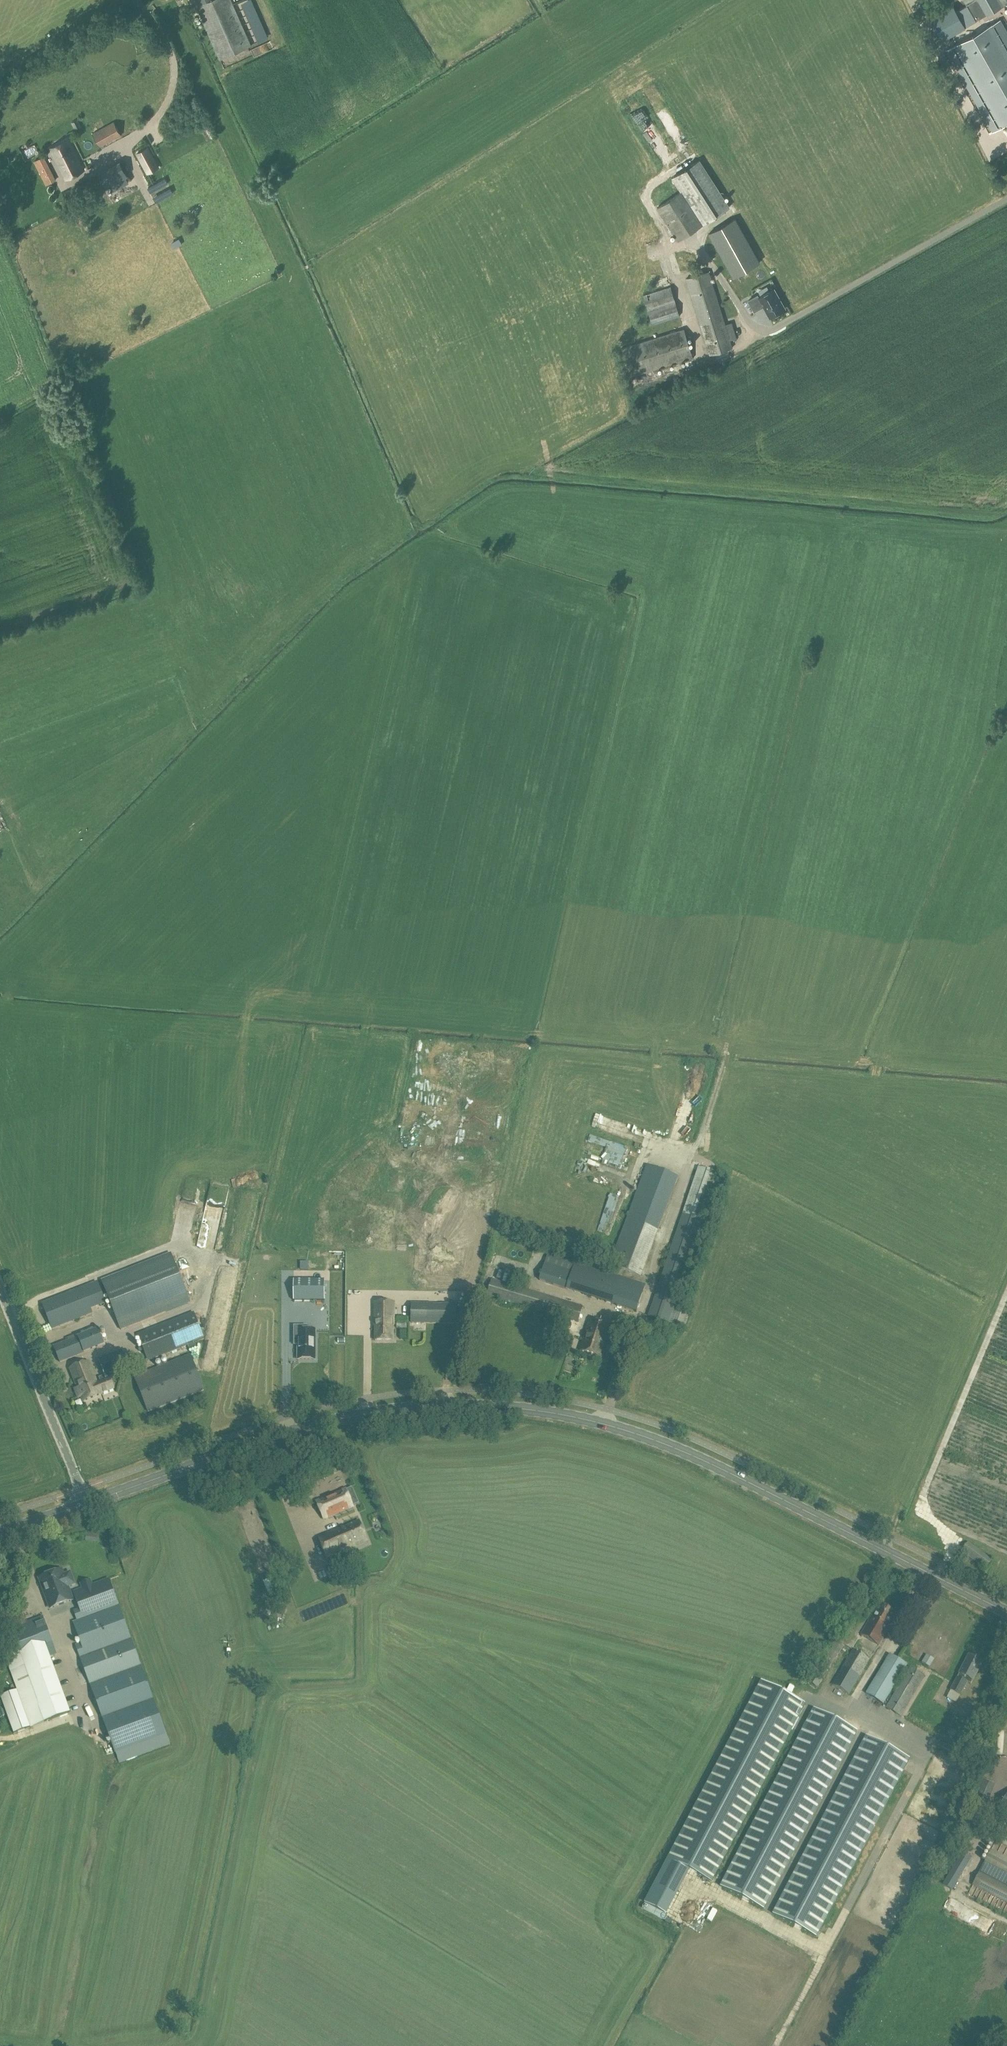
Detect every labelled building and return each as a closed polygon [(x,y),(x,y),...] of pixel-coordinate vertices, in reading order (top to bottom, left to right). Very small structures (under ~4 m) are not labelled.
[(220,59),(252,45),(232,0),(194,0),(220,59)] [(967,6),(957,12),(966,28),(1006,4),(1006,0),(964,0),(967,6)] [(1006,123),(1006,50),(992,24),(955,45),(1001,127),(1006,123)] [(655,116),(660,123),(669,118),(664,110),(655,116)] [(88,127),(108,118),(105,111),(85,120),(88,127)] [(75,113),(68,116),(73,124),(79,121),(75,113)] [(114,122),(92,134),(100,147),(122,135),(114,122)] [(50,148),(66,179),(85,169),(69,139),(50,148)] [(150,148),(138,155),(149,176),(161,169),(150,148)] [(678,240),(730,207),(700,161),(673,178),(682,192),(657,208),(678,240)] [(121,163),(99,174),(107,189),(129,178),(121,163)] [(91,208),(87,201),(77,207),(80,214),(91,208)] [(736,218),(709,233),(734,277),(760,262),(736,218)] [(710,355),(733,348),(710,271),(686,278),(710,355)] [(653,325),(681,316),(672,286),(644,294),(653,325)] [(774,289),(759,298),(770,318),(785,309),(774,289)] [(630,376),(693,357),(684,329),(621,348),(630,376)] [(594,1148),(596,1137),(586,1136),(585,1147),(594,1148)] [(576,1166),(583,1168),(585,1162),(578,1160),(576,1166)] [(589,1164),(588,1171),(599,1172),(600,1166),(589,1164)] [(647,1166),(610,1265),(640,1276),(678,1178),(647,1166)] [(698,1169),(649,1317),(685,1329),(689,1316),(674,1311),(719,1176),(698,1169)] [(549,1254),(539,1281),(637,1313),(646,1285),(576,1263),(579,1252),(575,1251),(572,1262),(549,1254)] [(170,1255),(103,1281),(122,1331),(189,1305),(170,1255)] [(324,1267),(324,1256),(309,1256),(309,1267),(324,1267)] [(492,1280),(488,1296),(579,1323),(584,1306),(492,1280)] [(324,1301),(324,1281),(294,1281),(294,1301),(324,1301)] [(98,1282),(43,1304),(53,1329),(93,1314),(91,1310),(106,1304),(98,1282)] [(374,1303),(374,1326),(376,1326),(376,1341),(394,1341),(394,1325),(395,1325),(395,1303),(374,1303)] [(411,1303),(410,1324),(456,1324),(456,1304),(441,1304),(433,1304),(432,1303),(411,1303)] [(193,1314),(138,1335),(148,1362),(203,1341),(193,1314)] [(589,1321),(580,1351),(604,1358),(607,1347),(605,1347),(611,1327),(589,1321)] [(298,1360),(315,1360),(315,1331),(307,1331),(307,1327),(294,1327),(294,1345),(298,1345),(298,1360)] [(99,1329),(54,1347),(60,1363),(105,1345),(99,1329)] [(90,1362),(71,1370),(78,1389),(75,1390),(79,1399),(81,1398),(83,1402),(102,1395),(114,1390),(109,1375),(130,1367),(123,1350),(101,1359),(106,1374),(98,1377),(100,1380),(97,1381),(90,1362)] [(191,1356),(135,1378),(148,1413),(203,1390),(191,1356)] [(347,1488),(317,1501),(325,1518),(354,1506),(347,1488)] [(359,1521),(319,1538),(328,1558),(368,1542),(359,1521)] [(968,1543),(961,1552),(985,1570),(992,1561),(968,1543)] [(64,1576),(62,1571),(39,1579),(43,1588),(45,1593),(50,1609),(73,1601),(68,1587),(74,1584),(70,1574),(64,1576)] [(77,1594),(73,1595),(79,1610),(74,1612),(77,1621),(74,1623),(82,1644),(77,1646),(91,1685),(116,1754),(167,1735),(141,1666),(110,1581),(77,1594)] [(833,1639),(807,1683),(817,1690),(856,1628),(859,1630),(870,1612),(858,1604),(835,1640),(833,1639)] [(874,1613),(861,1636),(879,1646),(890,1628),(888,1627),(895,1614),(881,1606),(876,1614),(874,1613)] [(10,1671),(16,1690),(0,1696),(0,1697),(13,1734),(70,1714),(50,1657),(57,1655),(43,1617),(25,1624),(23,1617),(9,1622),(24,1666),(10,1671)] [(853,1650),(832,1685),(849,1695),(870,1660),(853,1650)] [(889,1655),(866,1694),(884,1706),(908,1666),(889,1655)] [(957,1677),(950,1690),(960,1696),(967,1683),(971,1685),(983,1663),(970,1655),(959,1674),(960,1674),(958,1678),(957,1677)] [(930,1668),(934,1661),(926,1656),(922,1663),(930,1668)] [(887,1707),(886,1708),(902,1717),(926,1677),(910,1668),(890,1701),(887,1707)] [(805,1705),(761,1681),(668,1858),(712,1882),(805,1705)] [(857,1732),(813,1709),(720,1887),(764,1910),(857,1732)] [(986,1755),(993,1757),(1006,1758),(1006,1735),(988,1733),(986,1755)] [(910,1760),(866,1737),(773,1914),(816,1937),(910,1760)] [(992,1775),(993,1768),(981,1767),(980,1774),(992,1775)] [(998,1813),(1006,1818),(1006,1797),(998,1813)] [(984,1865),(1006,1877),(1006,1859),(991,1851),(984,1865)] [(963,1853),(943,1886),(952,1891),(972,1858),(963,1853)] [(973,1886),(1006,1904),(1006,1886),(981,1872),(973,1886)] [(981,1910),(985,1900),(964,1890),(966,1888),(959,1884),(956,1890),(955,1889),(952,1895),(981,1910)]
